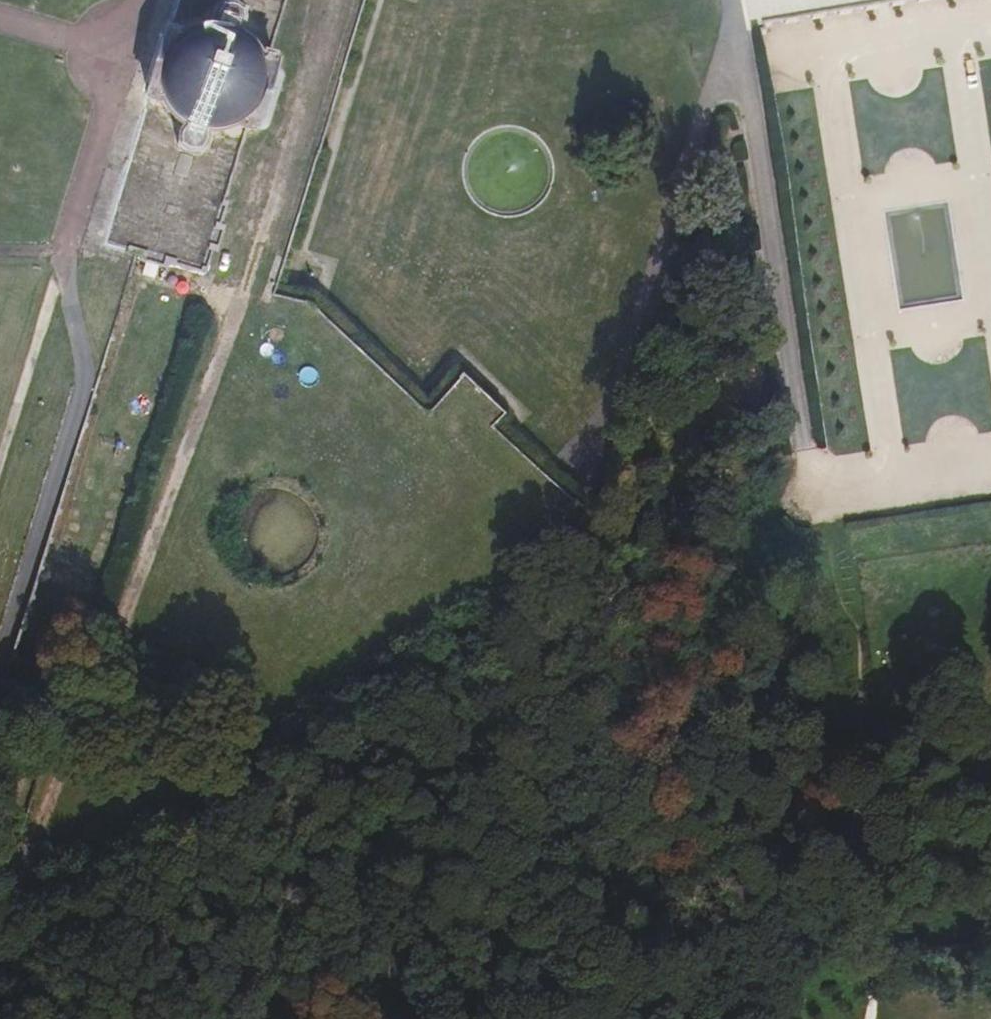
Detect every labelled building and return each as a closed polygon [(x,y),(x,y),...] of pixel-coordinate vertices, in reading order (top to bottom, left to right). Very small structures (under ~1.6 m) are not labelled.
[(158,33),(155,32),(154,36),(153,35),(152,37),(149,36),(128,102),(132,103),(131,105),(132,105),(131,108),(134,109),(111,180),(108,179),(101,201),(100,200),(91,228),(92,229),(86,250),(88,251),(88,252),(121,262),(120,264),(152,274),(152,273),(157,275),(157,274),(179,281),(188,284),(190,275),(194,262),(195,262),(204,232),(203,232),(208,219),(208,220),(211,210),(207,209),(230,139),(235,141),(235,140),(238,141),(239,138),(240,138),(241,136),(260,142),(260,143),(261,143),(262,142),(263,142),(263,141),(282,82),(282,81),(281,80),(280,80),(280,79),(261,73),(261,72),(260,71),(261,68),(258,67),(259,66),(254,64),(274,0),(169,0),(158,33)] [(753,14),(838,0),(750,0),(753,14)]
